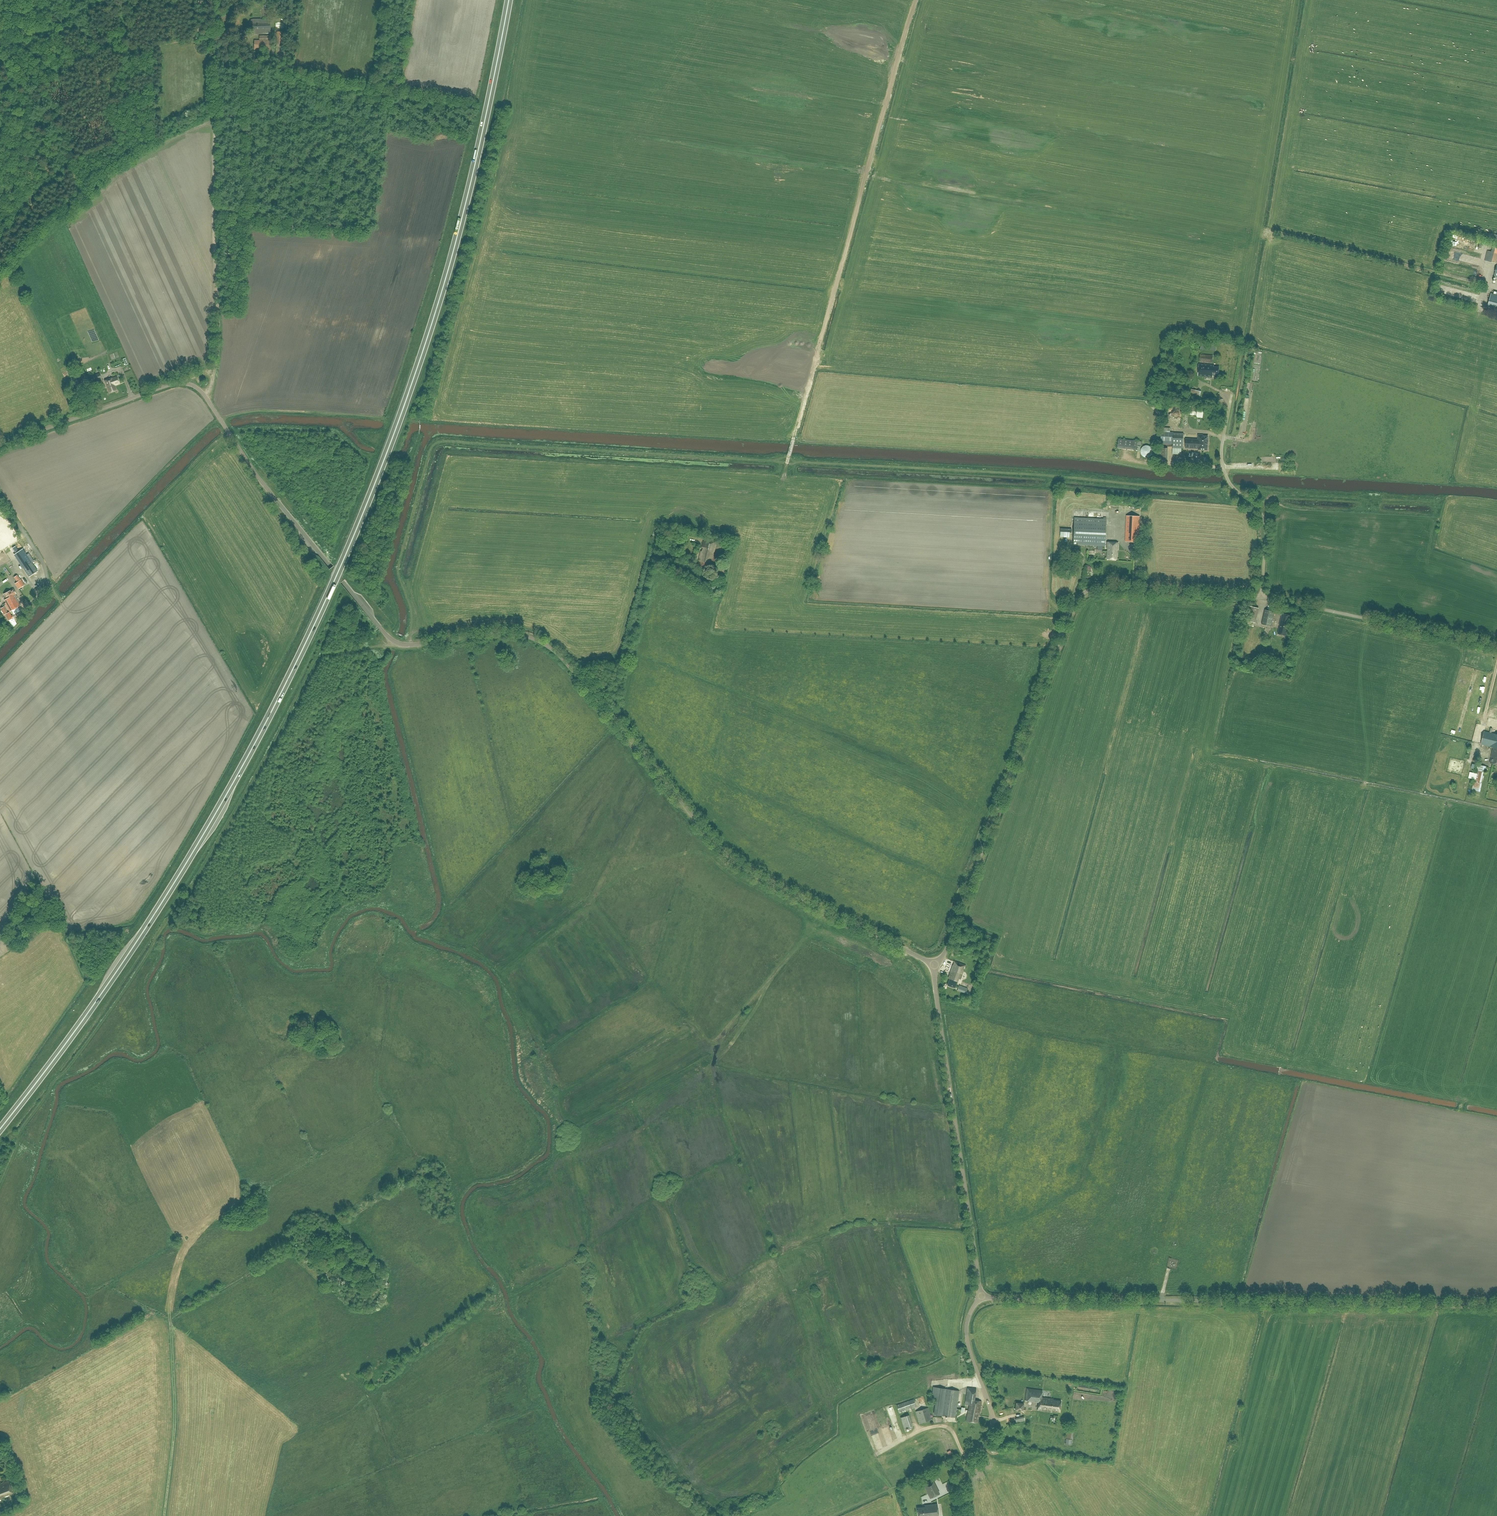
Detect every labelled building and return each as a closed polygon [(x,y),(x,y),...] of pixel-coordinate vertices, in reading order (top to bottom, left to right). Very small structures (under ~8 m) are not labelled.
[(264,22),(253,22),(253,31),(270,31),(270,22),(264,22)] [(254,40),(254,48),(254,50),(270,50),(270,48),(270,36),(259,36),(259,40),(254,40)] [(1493,244),(1491,252),(1487,251),(1485,261),(1496,264),(1496,245),(1493,244)] [(1491,294),(1487,310),(1496,313),(1496,295),(1491,294)] [(1212,363),(1213,355),(1200,355),(1199,362),(1212,363)] [(1199,364),(1198,375),(1213,377),(1213,375),(1218,376),(1219,368),(1214,367),(1214,366),(1199,364)] [(90,383),(102,379),(99,373),(88,378),(90,383)] [(71,378),(74,385),(85,381),(83,374),(71,378)] [(114,385),(112,378),(105,381),(109,393),(116,390),(114,385)] [(1183,448),(1183,434),(1184,433),(1170,432),(1170,428),(1164,427),(1163,432),(1161,433),(1161,443),(1173,444),(1173,453),(1181,454),(1181,448),(1183,448)] [(1198,441),(1186,440),(1185,448),(1198,448),(1198,449),(1207,450),(1208,436),(1203,436),(1203,435),(1198,435),(1198,441)] [(1119,439),(1118,448),(1136,450),(1137,441),(1119,439)] [(1152,454),(1153,452),(1153,450),(1152,448),(1150,447),(1149,446),(1147,445),(1145,446),(1143,447),(1142,448),(1141,449),(1141,451),(1141,453),(1142,455),(1143,456),(1145,457),(1147,457),(1148,457),(1150,456),(1151,455),(1152,454)] [(1159,448),(1159,460),(1167,460),(1168,448),(1159,448)] [(1125,542),(1139,542),(1140,516),(1126,516),(1125,542)] [(1073,544),(1104,546),(1105,546),(1105,536),(1106,519),(1074,518),(1073,544)] [(704,541),(702,548),(703,548),(702,551),(701,550),(697,566),(707,569),(709,563),(711,564),(716,545),(715,545),(716,541),(716,540),(705,537),(704,541)] [(1106,549),(1106,560),(1117,560),(1117,551),(1118,551),(1118,542),(1106,542),(1106,549)] [(18,551),(16,553),(23,563),(20,564),(29,577),(38,571),(23,549),(18,551)] [(15,584),(18,589),(25,585),(21,579),(15,584)] [(6,598),(5,599),(4,600),(6,603),(5,603),(10,611),(20,605),(17,599),(16,599),(14,595),(16,594),(13,589),(4,594),(6,598)] [(4,606),(0,608),(4,615),(5,614),(8,621),(14,618),(12,615),(11,616),(9,612),(8,613),(4,606)] [(1255,623),(1258,608),(1249,606),(1245,621),(1255,623)] [(1262,624),(1271,626),(1275,612),(1265,610),(1262,624)] [(1280,625),(1279,628),(1278,634),(1279,634),(1286,635),(1287,630),(1288,630),(1292,616),(1282,614),(1279,625),(1280,625)] [(1256,660),(1255,663),(1259,664),(1260,661),(1263,661),(1264,655),(1259,654),(1257,660),(1256,660)] [(1484,731),(1481,744),(1493,747),(1491,755),(1492,755),(1490,762),(1496,764),(1496,734),(1484,731)] [(1485,772),(1487,766),(1477,764),(1472,789),(1480,791),(1482,783),(1481,783),(1484,772),(1485,772)] [(955,988),(959,978),(960,979),(965,965),(954,961),(949,975),(950,975),(949,978),(950,979),(947,985),(955,988)] [(966,993),(968,988),(959,985),(957,990),(966,993)] [(959,1390),(938,1387),(933,1387),(931,1398),(936,1399),(934,1414),(955,1417),(959,1390)] [(978,1415),(979,1415),(981,1401),(975,1400),(976,1388),(968,1387),(965,1404),(969,1404),(966,1421),(978,1423),(978,1417),(978,1415)] [(1027,1388),(1025,1400),(1039,1402),(1038,1410),(1051,1412),(1052,1411),(1060,1412),(1061,1401),(1053,1400),(1053,1399),(1041,1397),(1042,1390),(1027,1388)] [(899,1413),(916,1407),(913,1399),(896,1405),(899,1413)] [(919,1423),(932,1420),(928,1407),(916,1411),(919,1423)] [(909,1414),(906,1415),(906,1413),(904,1414),(903,1415),(903,1414),(900,1415),(901,1417),(900,1417),(904,1429),(913,1426),(909,1414)] [(1074,1430),(1068,1429),(1066,1438),(1066,1439),(1065,1443),(1071,1444),(1074,1430)] [(936,1488),(933,1480),(924,1484),(927,1492),(936,1488)] [(13,1492),(9,1481),(0,1484),(0,1497),(13,1492)] [(937,1504),(925,1506),(925,1507),(918,1508),(919,1515),(939,1515),(937,1504)]
